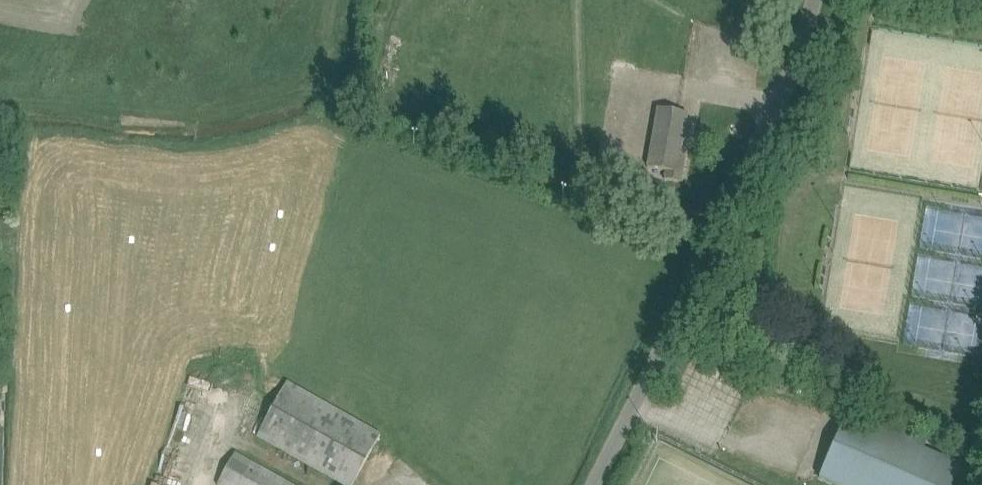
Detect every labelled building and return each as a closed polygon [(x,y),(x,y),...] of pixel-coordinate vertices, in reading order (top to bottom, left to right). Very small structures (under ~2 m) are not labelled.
[(666,170),(664,177),(664,178),(681,181),(687,151),(681,150),(688,113),(658,108),(647,167),(666,170)] [(347,484),(352,484),(381,434),(287,382),(258,435),(347,484)] [(840,484),(952,484),(961,465),(923,448),(927,438),(875,416),(871,426),(846,415),(819,476),(840,484)] [(219,484),(294,484),(235,452),(218,484),(219,484)]
